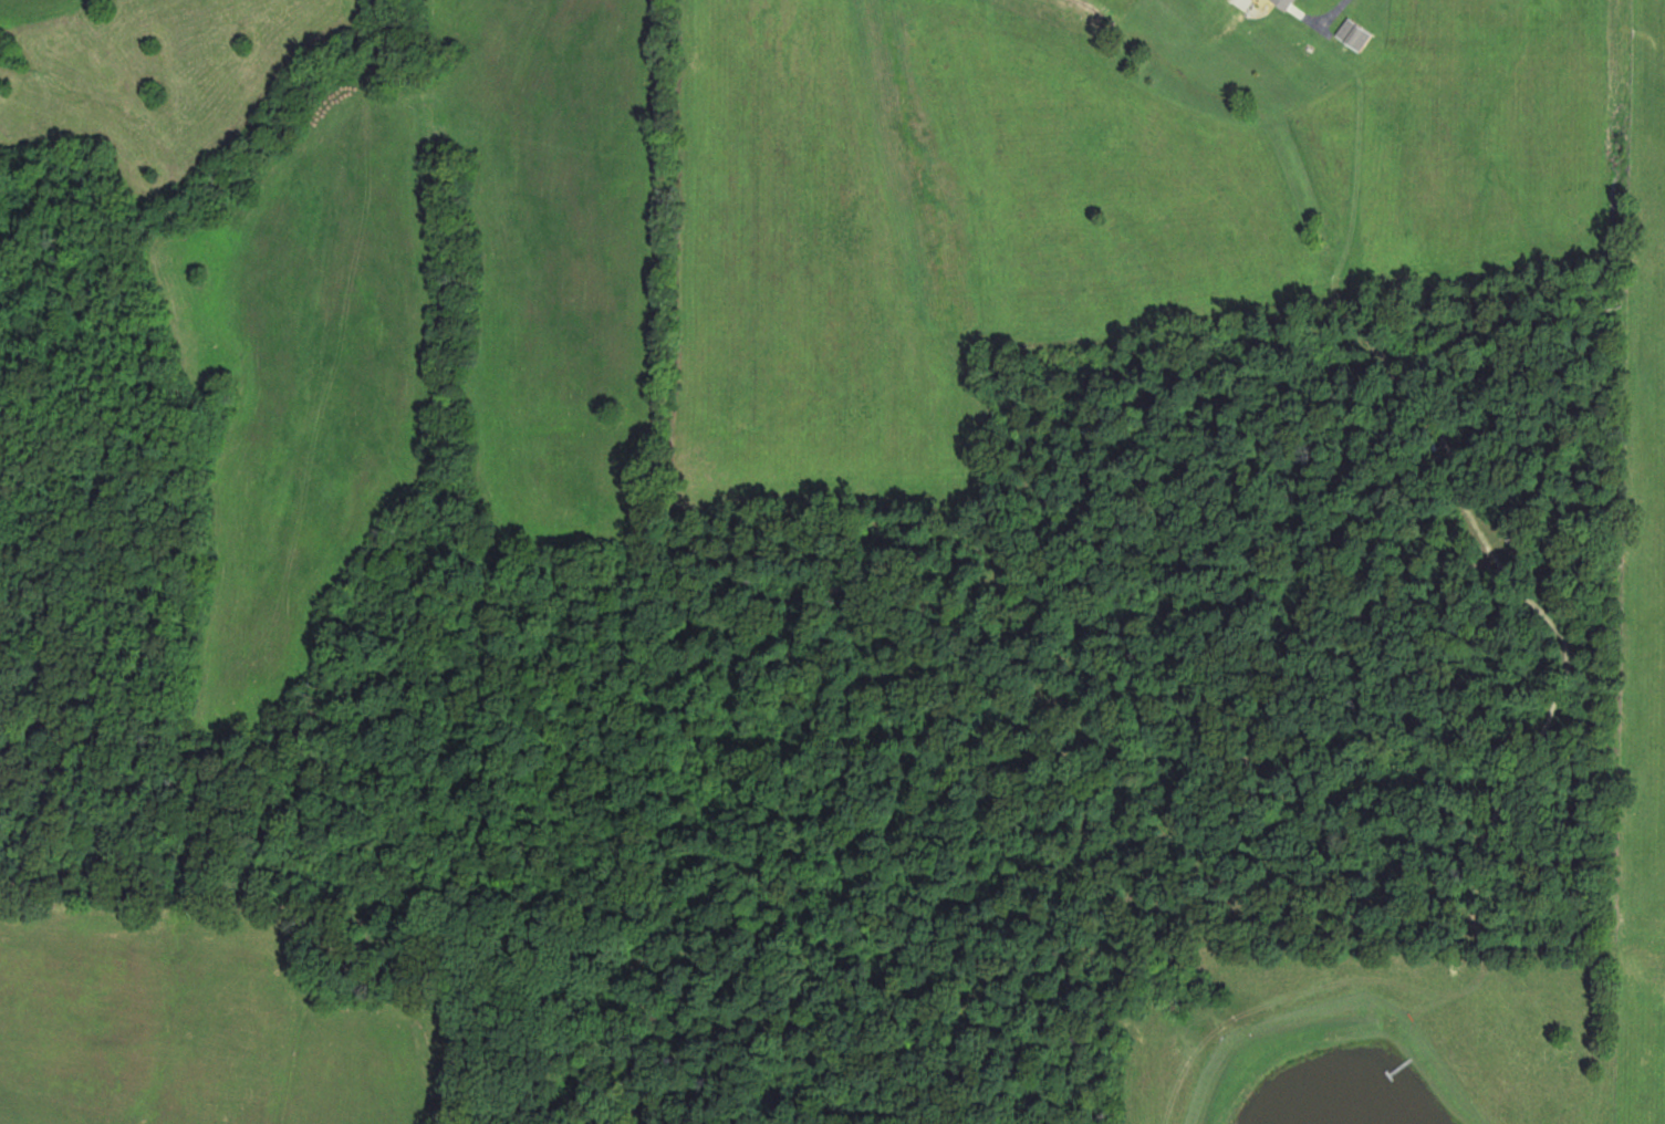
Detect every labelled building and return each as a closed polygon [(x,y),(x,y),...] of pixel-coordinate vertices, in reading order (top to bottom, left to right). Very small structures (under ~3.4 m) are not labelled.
[(1290,11),(1297,0),(1272,0),(1290,11)] [(1374,35),(1350,18),(1338,36),(1361,53),(1374,35)]
